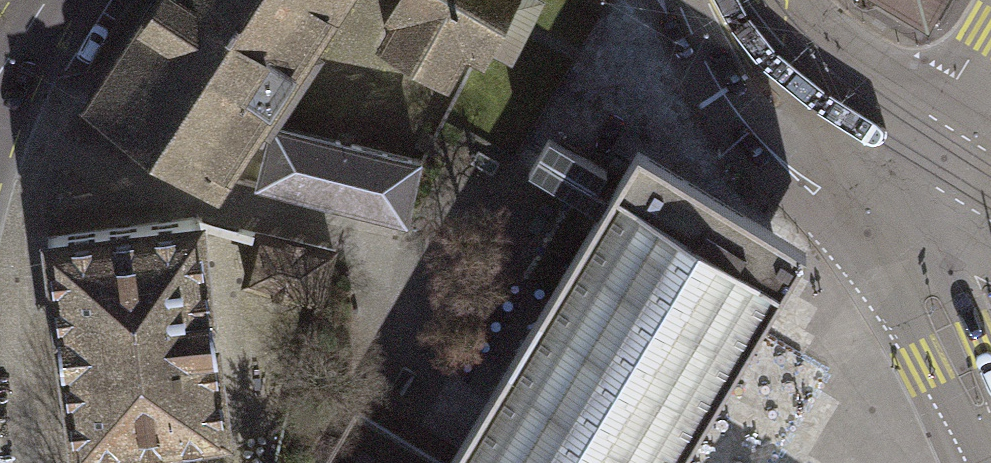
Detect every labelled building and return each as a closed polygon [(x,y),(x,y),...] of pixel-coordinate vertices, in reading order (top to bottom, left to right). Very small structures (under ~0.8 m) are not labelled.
[(81,99),(208,182),(327,0),(146,0),(81,99)] [(506,0),(403,0),(394,16),(399,19),(387,40),(446,73),(462,45),(476,53),(506,0)] [(932,27),(949,0),(886,0),(932,27)] [(396,220),(411,160),(264,124),(250,184),(396,220)] [(785,267),(798,246),(721,200),(629,145),(616,166),(591,209),(445,449),(437,462),(667,462),(785,267)] [(197,216),(47,234),(73,447),(118,441),(226,426),(197,216)] [(334,233),(260,216),(245,281),(318,299),(334,233)] [(346,411),(315,462),(432,462),(346,411)] [(73,447),(82,462),(169,462),(158,445),(129,461),(118,441),(73,447)]
